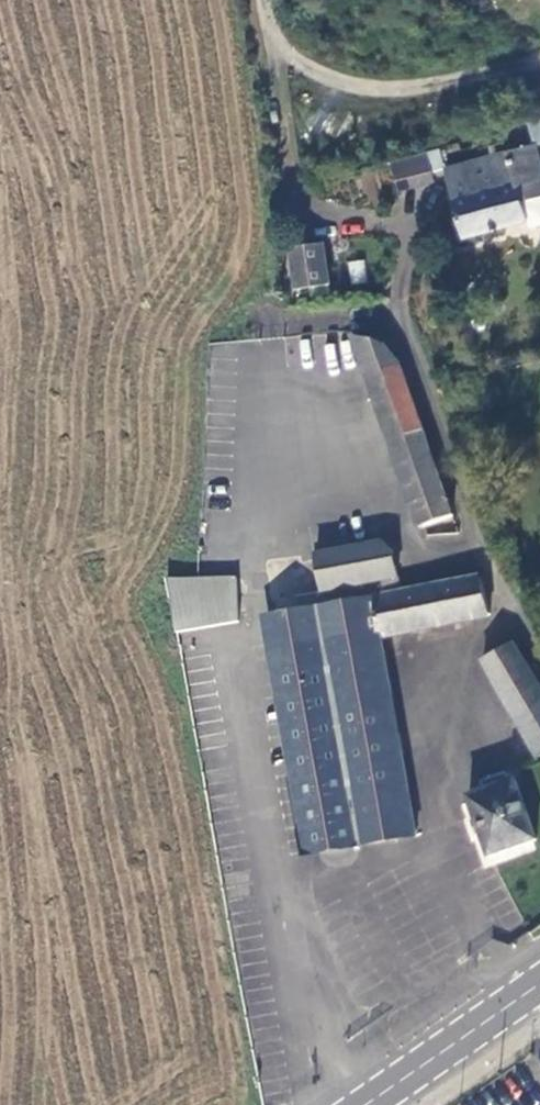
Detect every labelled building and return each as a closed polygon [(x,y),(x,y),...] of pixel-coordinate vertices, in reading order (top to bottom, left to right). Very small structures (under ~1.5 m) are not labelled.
[(539,148),(539,129),(529,131),(534,150),(539,148)] [(443,172),(462,243),(526,227),(521,207),(539,202),(539,171),(534,150),(443,172)] [(430,182),(425,154),(388,163),(394,190),(430,182)] [(521,207),(526,227),(528,234),(539,231),(539,202),(521,207)] [(326,291),(319,249),(288,254),(295,296),(326,291)] [(350,284),(366,282),(363,259),(347,261),(350,284)] [(348,342),(417,530),(452,519),(396,374),(370,345),(348,342)] [(381,547),(314,559),(320,596),(397,583),(392,553),(381,547)] [(235,583),(165,585),(174,637),(236,626),(235,583)] [(478,583),(272,620),(314,858),(413,840),(378,642),(485,620),(478,583)] [(539,761),(539,698),(510,649),(482,665),(539,762),(539,761)] [(539,842),(511,765),(483,774),(486,784),(465,792),(472,812),(464,815),(471,836),(476,834),(485,860),(539,842)]
